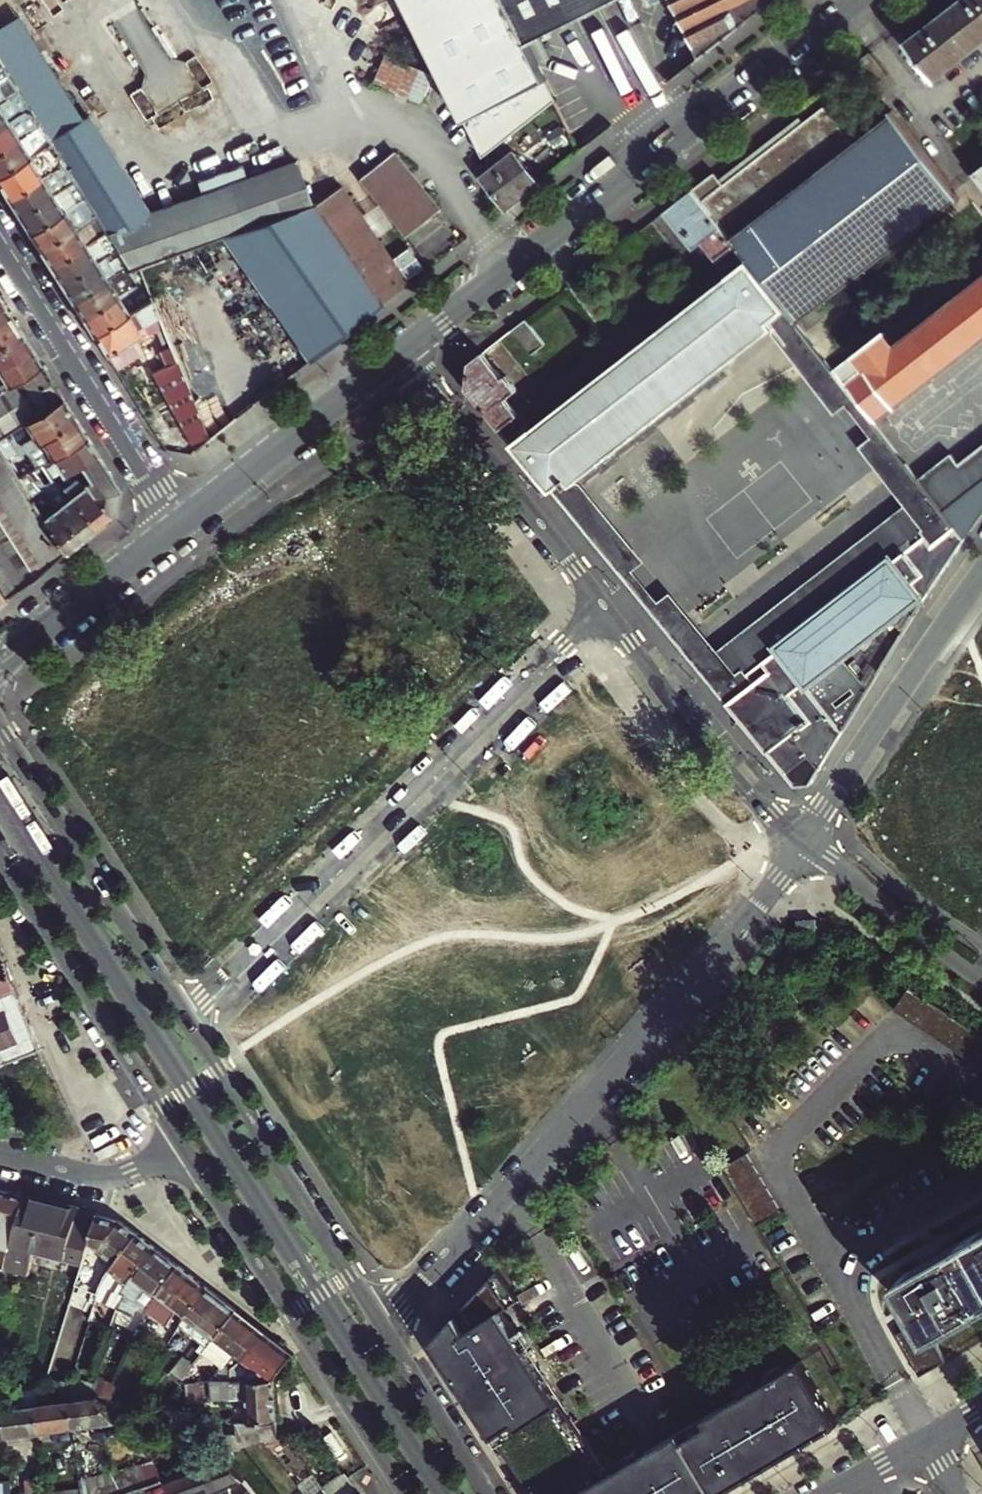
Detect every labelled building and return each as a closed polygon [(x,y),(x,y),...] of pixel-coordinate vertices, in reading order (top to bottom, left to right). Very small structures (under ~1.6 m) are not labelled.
[(553,101),(526,46),(503,0),(405,0),(484,157),(488,154),(503,140),(553,101)] [(616,0),(503,0),(526,46),(616,0)] [(699,59),(774,0),(670,0),(699,59)] [(910,41),(908,39),(906,40),(931,73),(937,81),(939,80),(938,77),(981,43),(981,0),(963,0),(910,41)] [(0,19),(0,63),(7,74),(18,91),(28,109),(39,125),(49,142),(63,163),(73,180),(76,185),(84,198),(89,206),(92,210),(95,215),(105,231),(116,249),(119,254),(127,266),(133,264),(136,263),(163,255),(209,241),(215,239),(310,210),(296,165),(148,210),(21,6),(0,19)] [(7,74),(0,79),(0,90),(4,88),(9,97),(18,91),(7,74)] [(0,102),(0,127),(28,109),(18,91),(9,97),(0,102)] [(825,106),(805,122),(725,184),(704,201),(739,247),(750,262),(798,323),(801,326),(802,325),(800,323),(957,200),(958,201),(961,199),(893,110),(891,112),(892,114),(854,143),(825,106)] [(28,109),(0,127),(0,149),(39,125),(28,109)] [(801,116),(720,178),(725,184),(805,122),(801,116)] [(49,142),(39,125),(0,149),(0,173),(49,142)] [(63,163),(49,142),(0,173),(0,185),(8,198),(63,163)] [(493,161),(488,154),(484,157),(482,158),(480,171),(507,207),(539,182),(512,147),(493,161)] [(398,153),(365,180),(408,235),(442,208),(398,153)] [(73,180),(63,163),(8,198),(19,215),(67,185),(70,183),(73,180)] [(973,175),(981,186),(981,168),(973,175)] [(716,172),(694,188),(704,201),(725,184),(720,178),(716,172)] [(67,185),(72,193),(77,202),(84,198),(76,185),(73,187),(70,183),(67,185)] [(30,232),(65,210),(59,201),(72,193),(67,185),(19,215),(30,232)] [(739,247),(704,201),(694,188),(666,210),(698,250),(709,242),(722,259),(739,247)] [(336,190),(312,209),(384,303),(410,283),(336,190)] [(40,249),(76,226),(70,218),(89,206),(84,198),(77,202),(65,210),(30,232),(40,249)] [(310,361),(384,303),(312,209),(310,210),(215,239),(293,339),(310,361)] [(95,215),(92,210),(86,213),(89,218),(95,215)] [(89,218),(76,226),(40,249),(51,265),(86,243),(81,234),(91,227),(97,236),(105,231),(95,215),(89,218)] [(97,236),(86,243),(51,265),(62,283),(97,261),(92,251),(102,245),(108,254),(111,252),(116,249),(105,231),(97,236)] [(209,241),(163,255),(177,287),(223,274),(209,241)] [(739,247),(722,259),(734,274),(750,262),(739,247)] [(108,254),(97,261),(103,269),(113,262),(119,271),(122,269),(127,266),(119,254),(114,257),(111,252),(108,254)] [(151,297),(157,312),(163,326),(167,335),(182,328),(174,307),(168,294),(177,287),(163,255),(136,263),(143,279),(151,297)] [(103,269),(97,261),(62,283),(72,299),(118,271),(119,271),(113,262),(103,269)] [(750,262),(734,274),(535,430),(515,446),(554,493),(569,482),(573,488),(575,487),(576,488),(581,484),(777,332),(838,410),(847,403),(855,397),(847,385),(801,326),(798,323),(750,262)] [(127,266),(122,269),(125,274),(130,271),(127,266)] [(124,281),(133,276),(130,271),(125,274),(122,269),(119,271),(118,271),(124,281)] [(124,281),(118,271),(72,299),(83,317),(129,288),(124,281)] [(138,283),(129,288),(83,317),(94,334),(151,297),(143,279),(138,283)] [(847,385),(855,397),(878,426),(880,425),(879,423),(897,408),(899,410),(900,409),(899,407),(981,343),(981,283),(899,348),(889,335),(891,334),(889,332),(857,357),(859,359),(860,358),(870,370),(849,386),(848,384),(847,385)] [(183,301),(177,287),(168,294),(174,307),(183,301)] [(151,297),(94,334),(116,370),(140,354),(132,340),(147,331),(142,321),(157,312),(151,297)] [(8,311),(0,298),(0,316),(8,311)] [(8,311),(0,316),(0,340),(19,328),(8,311)] [(163,326),(157,312),(142,321),(147,331),(157,330),(163,326)] [(546,343),(527,318),(513,329),(532,354),(546,343)] [(167,335),(163,326),(157,330),(162,343),(169,340),(167,335)] [(19,328),(0,340),(0,365),(30,345),(19,328)] [(169,340),(171,346),(210,438),(233,420),(210,366),(201,373),(188,341),(197,334),(194,328),(185,335),(182,328),(167,335),(169,340)] [(210,366),(197,334),(188,341),(201,373),(210,366)] [(256,402),(310,361),(293,339),(240,381),(256,402)] [(30,345),(0,365),(0,389),(40,363),(30,345)] [(210,438),(171,346),(159,351),(166,366),(152,373),(196,449),(210,438)] [(506,380),(484,352),(470,363),(467,387),(503,430),(523,414),(511,399),(522,390),(511,376),(506,380)] [(0,389),(0,436),(62,396),(40,363),(0,389)] [(62,396),(0,436),(0,451),(17,478),(28,471),(31,469),(37,466),(25,449),(75,417),(62,396)] [(909,465),(878,426),(855,397),(847,403),(874,437),(863,446),(890,480),(909,465)] [(523,414),(503,430),(515,446),(535,430),(523,414)] [(38,465),(44,461),(87,435),(75,417),(25,449),(37,466),(38,465)] [(87,435),(44,461),(54,478),(58,476),(74,466),(98,452),(87,435)] [(7,597),(65,551),(30,497),(23,486),(17,478),(0,451),(0,586),(7,597)] [(922,481),(933,495),(947,513),(981,485),(981,451),(967,463),(958,453),(922,481)] [(120,487),(98,452),(74,466),(112,514),(116,511),(120,487)] [(48,482),(38,465),(37,466),(31,469),(35,474),(40,480),(44,485),(48,482)] [(701,673),(795,787),(812,783),(844,729),(826,705),(857,680),(845,665),(842,667),(840,665),(923,599),(924,600),(967,538),(947,513),(933,495),(922,481),(909,465),(890,480),(912,509),(857,552),(863,560),(804,606),(798,599),(729,652),(736,660),(727,668),(685,616),(667,631),(701,673)] [(112,514),(74,466),(58,476),(97,526),(112,514)] [(28,471),(17,478),(23,486),(34,479),(32,476),(28,471)] [(35,474),(32,476),(34,479),(37,482),(40,480),(35,474)] [(97,526),(58,476),(54,478),(48,482),(44,485),(51,492),(47,496),(81,538),(97,526)] [(646,564),(581,484),(576,488),(575,487),(573,488),(569,482),(554,493),(667,631),(685,616),(687,615),(671,595),(660,603),(635,573),(646,564)] [(981,516),(981,485),(947,513),(967,538),(981,516)] [(81,538),(47,496),(42,489),(30,497),(65,551),(81,538)] [(798,599),(804,606),(863,560),(857,552),(798,599)] [(815,919),(796,920),(797,932),(816,931),(815,919)] [(19,993),(6,961),(0,963),(0,1001),(19,993)] [(910,986),(895,1008),(981,1068),(981,1035),(910,986)] [(0,1001),(0,1068),(43,1053),(19,993),(0,1001)] [(778,1195),(744,1138),(721,1152),(755,1209),(778,1195)] [(0,1188),(0,1248),(13,1251),(27,1195),(0,1188)] [(13,1251),(8,1273),(32,1279),(38,1255),(52,1202),(27,1195),(13,1251)] [(52,1202),(38,1255),(85,1267),(98,1214),(52,1202)] [(98,1214),(85,1267),(83,1275),(102,1291),(106,1276),(139,1233),(122,1220),(98,1214)] [(901,1275),(933,1333),(981,1306),(981,1230),(901,1275)] [(135,1276),(156,1247),(139,1233),(106,1276),(102,1291),(101,1296),(105,1298),(107,1292),(117,1295),(113,1309),(120,1311),(125,1297),(121,1295),(135,1276)] [(179,1265),(156,1247),(135,1276),(158,1293),(179,1265)] [(425,1314),(535,1493),(722,1493),(837,1424),(786,1340),(594,1456),(492,1291),(510,1280),(491,1248),(425,1314)] [(179,1265),(158,1293),(188,1317),(210,1289),(179,1265)] [(201,1327),(218,1339),(238,1311),(210,1289),(188,1317),(201,1327)] [(125,1297),(120,1311),(116,1323),(131,1330),(142,1304),(125,1297)] [(154,1309),(148,1306),(138,1329),(144,1332),(154,1309)] [(238,1311),(218,1339),(246,1361),(267,1333),(238,1311)] [(930,1346),(916,1322),(895,1334),(918,1375),(944,1361),(935,1344),(930,1346)] [(176,1374),(187,1381),(218,1339),(201,1327),(194,1337),(199,1341),(176,1374)] [(267,1333),(246,1361),(269,1379),(277,1378),(277,1377),(295,1355),(267,1333)] [(277,1378),(269,1379),(230,1382),(213,1384),(215,1402),(250,1399),(254,1440),(282,1437),(277,1378)] [(215,1402),(213,1384),(205,1384),(189,1386),(191,1404),(215,1402)] [(48,1407),(71,1405),(74,1393),(75,1391),(52,1392),(48,1407)] [(73,1405),(95,1403),(94,1392),(74,1393),(71,1405),(73,1405)] [(95,1429),(96,1442),(130,1438),(101,1402),(95,1403),(73,1405),(75,1431),(95,1429)] [(73,1405),(71,1405),(48,1407),(39,1408),(41,1435),(75,1431),(73,1405)] [(39,1408),(5,1411),(7,1438),(41,1435),(39,1408)] [(77,1444),(96,1442),(95,1429),(75,1431),(77,1444)] [(219,1484),(241,1476),(227,1458),(205,1467),(219,1484)] [(165,1481),(149,1462),(81,1488),(81,1493),(131,1493),(165,1481)] [(200,1491),(203,1493),(256,1493),(241,1476),(219,1484),(205,1467),(165,1481),(175,1493),(191,1493),(200,1491)] [(332,1493),(366,1493),(351,1475),(344,1481),(337,1471),(322,1483),(327,1488),(332,1493)] [(165,1481),(131,1493),(175,1493),(165,1481)] [(13,1493),(12,1483),(0,1484),(0,1493),(14,1493),(13,1493)] [(39,1484),(27,1485),(28,1493),(40,1493),(39,1484)]
